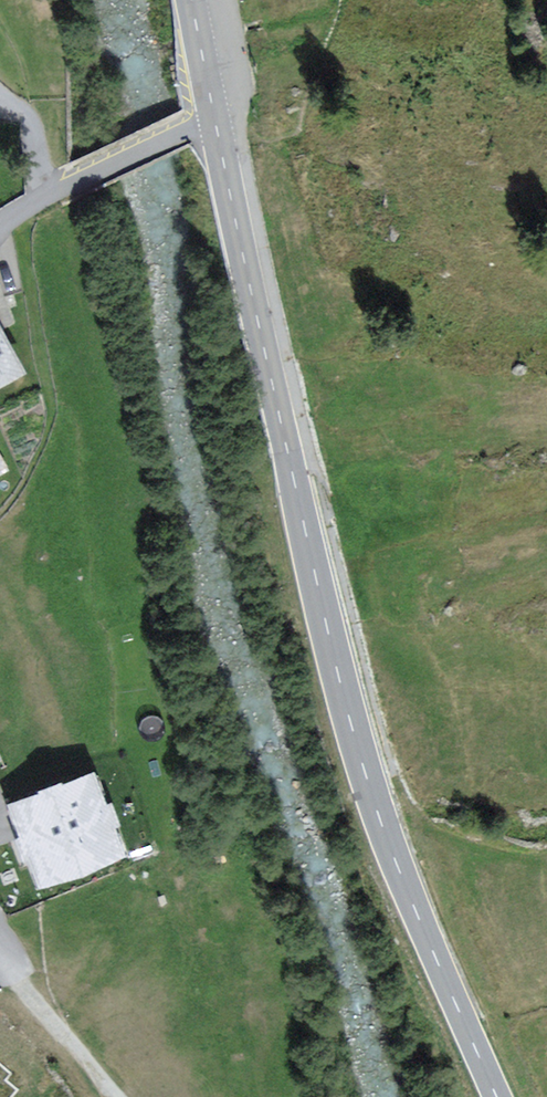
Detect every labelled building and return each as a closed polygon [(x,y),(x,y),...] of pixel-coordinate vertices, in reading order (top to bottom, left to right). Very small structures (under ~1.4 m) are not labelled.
[(0,328),(0,387),(26,373),(0,328)] [(94,773),(8,805),(39,889),(125,857),(94,773)]
